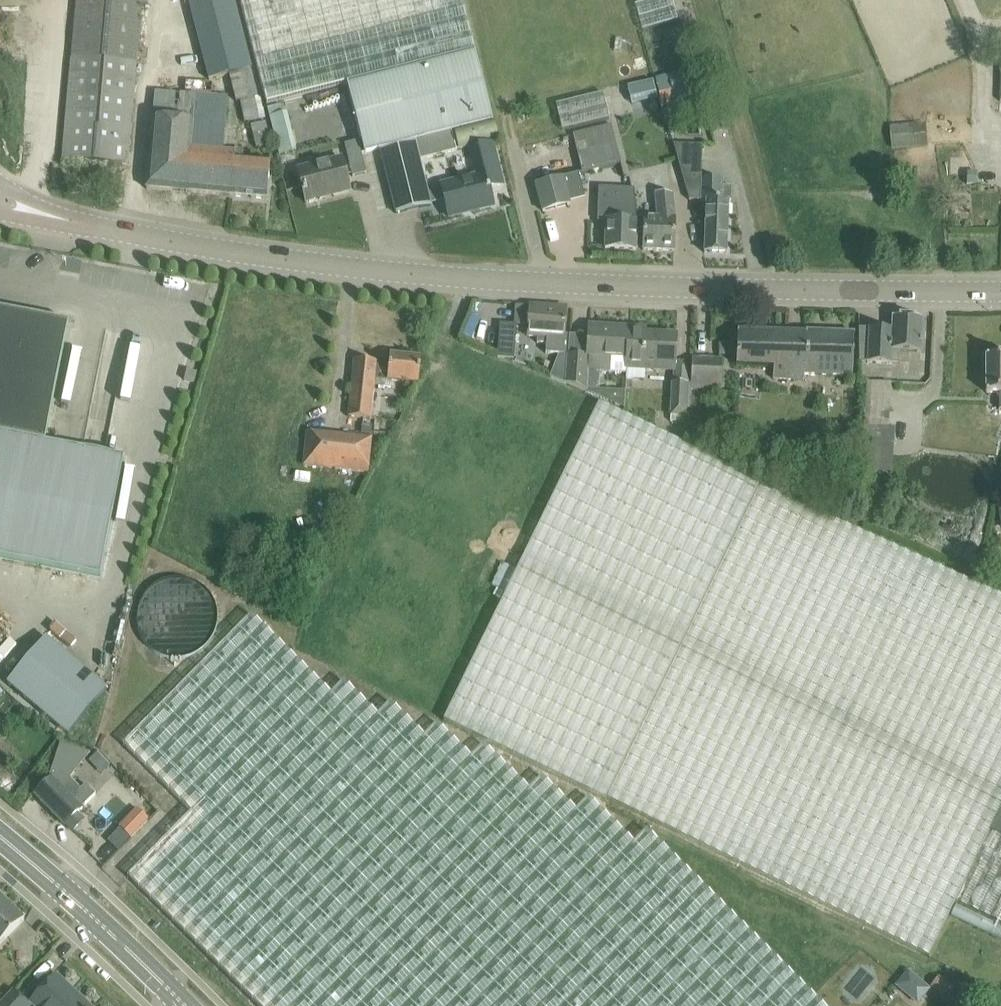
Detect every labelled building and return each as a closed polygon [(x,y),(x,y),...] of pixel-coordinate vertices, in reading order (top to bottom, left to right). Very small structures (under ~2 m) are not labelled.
[(65,139),(64,159),(127,165),(141,0),(78,0),(65,139)] [(209,80),(230,75),(252,69),(234,0),(188,0),(209,80)] [(347,84),(475,51),(462,0),(239,0),(266,104),(347,84)] [(451,131),(493,120),(475,51),(347,84),(365,153),(381,149),(397,213),(431,205),(430,202),(428,191),(420,158),(456,150),(451,131)] [(259,98),(252,69),(230,75),(237,102),(241,102),(245,123),(265,118),(260,98),(259,98)] [(267,199),(269,180),(271,161),(243,159),(244,150),(233,149),(233,152),(219,151),(224,97),(196,95),(196,98),(155,94),(147,189),(267,199)] [(282,115),(271,117),(280,156),(292,153),(282,115)] [(251,126),(256,149),(272,145),(266,121),(251,126)] [(578,155),(617,145),(611,123),(573,133),(578,155)] [(918,123),(891,125),(893,148),(919,146),(918,123)] [(367,173),(359,141),(345,144),(353,177),(367,173)] [(503,186),(493,144),(472,150),(479,177),(441,186),(441,188),(428,191),(430,202),(444,198),(449,217),(494,205),(490,190),(503,186)] [(727,253),(728,233),(729,203),(731,203),(731,188),(723,188),(723,180),(702,180),(703,145),(674,144),(690,199),(706,200),(705,253),(727,253)] [(582,171),(621,161),(617,145),(578,155),(582,171)] [(351,191),(346,172),(342,159),(298,170),(306,202),(351,191)] [(584,193),(579,173),(536,184),(543,211),(570,204),(568,197),(584,193)] [(967,173),(967,186),(977,186),(977,173),(967,173)] [(607,222),(606,248),(637,250),(638,222),(635,189),(600,187),(598,222),(607,222)] [(674,251),(675,231),(676,218),(672,195),(655,193),(658,217),(645,216),(644,230),(643,250),(674,251)] [(528,326),(528,336),(538,336),(537,344),(546,344),(546,355),(564,356),(565,338),(566,329),(567,309),(530,306),(530,307),(528,326)] [(69,323),(0,309),(0,434),(46,443),(69,323)] [(892,330),(859,329),(858,362),(882,363),(908,365),(909,351),(921,352),(922,339),(923,319),(892,317),(892,330)] [(514,359),(516,335),(517,326),(502,324),(499,358),(514,359)] [(628,358),(630,334),(630,328),(589,326),(588,356),(589,356),(612,357),(628,358)] [(738,332),(737,352),(737,366),(774,367),(774,381),(804,382),(804,375),(853,377),(854,334),(807,332),(807,334),(738,332)] [(627,373),(627,379),(645,380),(645,369),(673,370),(675,370),(676,361),(676,356),(677,336),(647,334),(630,334),(628,358),(627,368),(627,373)] [(389,364),(377,363),(375,379),(419,383),(421,358),(390,354),(389,364)] [(588,372),(589,361),(583,360),(584,355),(568,354),(567,381),(566,383),(587,392),(588,372)] [(986,357),(986,377),(986,393),(999,393),(999,409),(1000,409),(1000,357),(999,357),(999,354),(990,354),(990,357),(986,357)] [(588,372),(587,392),(609,402),(610,390),(610,386),(599,386),(600,372),(627,373),(627,368),(628,358),(612,357),(589,356),(589,361),(588,372)] [(371,419),(375,379),(377,363),(377,362),(355,359),(353,379),(350,417),(371,419)] [(722,391),(723,359),(692,359),(692,384),(692,389),(722,391)] [(891,383),(868,382),(867,427),(889,428),(891,383)] [(688,417),(689,384),(674,383),(672,383),(670,416),(688,417)] [(991,833),(1000,812),(1000,594),(761,483),(762,481),(600,402),(444,721),(606,800),(607,798),(930,956),(956,902),(1000,923),(1000,838),(991,833)] [(895,428),(889,428),(867,427),(867,443),(895,444),(895,428)] [(369,473),(373,439),(308,432),(304,467),(369,473)] [(0,434),(0,558),(101,578),(124,458),(46,443),(0,434)] [(143,861),(128,875),(260,1005),(824,1005),(647,830),(634,843),(589,798),(576,811),(543,777),(529,790),(485,744),(472,757),(438,724),(425,736),(391,702),(378,715),(344,682),(332,694),(252,615),(124,745),(192,813),(143,861)] [(107,689),(46,637),(7,683),(68,734),(107,689)] [(50,781),(36,796),(65,825),(73,833),(79,826),(71,818),(78,812),(79,811),(83,807),(94,796),(96,795),(86,785),(81,789),(70,779),(91,752),(61,743),(50,777),(53,779),(50,781)] [(137,808),(120,826),(132,838),(149,820),(137,808)] [(991,833),(1000,838),(1000,812),(991,833)] [(11,934),(25,919),(0,895),(0,944),(11,934)] [(67,986),(56,976),(32,1002),(36,1005),(88,1005),(67,986)] [(940,978),(932,987),(945,997),(952,988),(940,978)] [(931,991),(919,980),(906,995),(919,1005),(931,991)] [(15,993),(2,1005),(29,1005),(15,993)]
